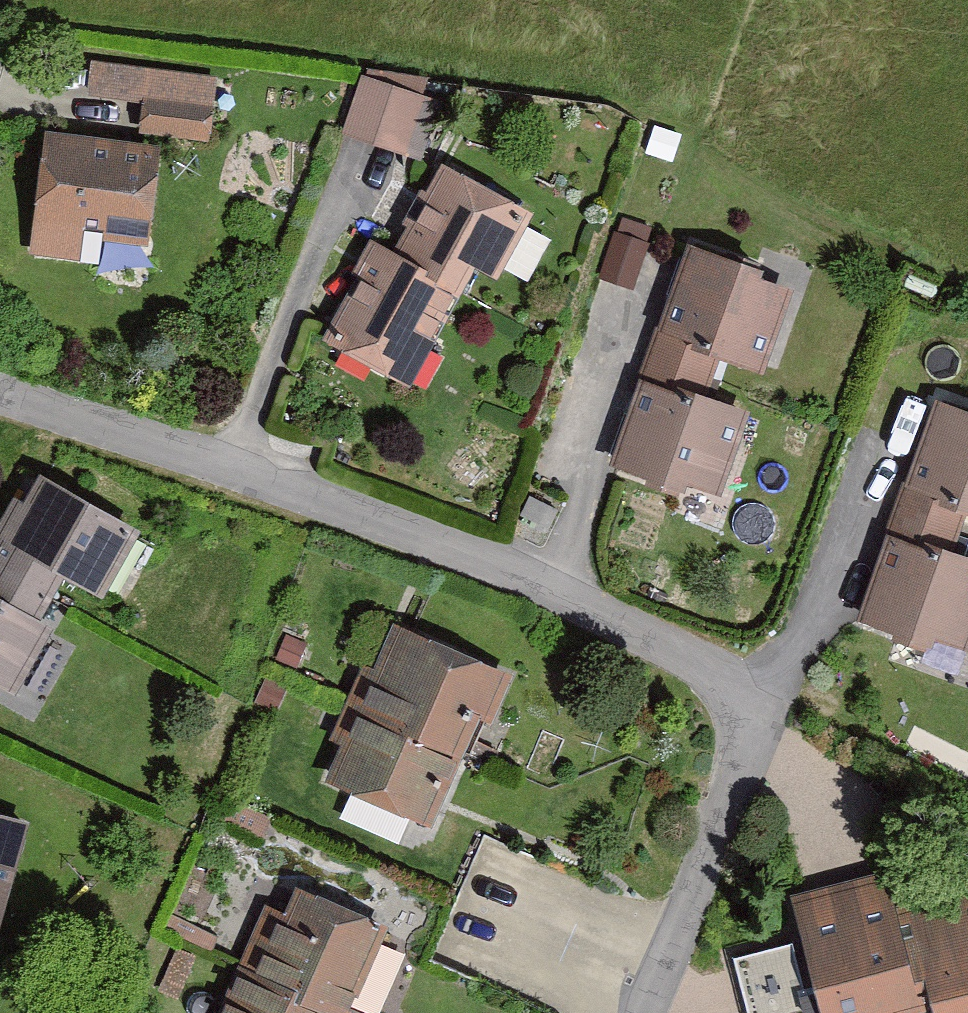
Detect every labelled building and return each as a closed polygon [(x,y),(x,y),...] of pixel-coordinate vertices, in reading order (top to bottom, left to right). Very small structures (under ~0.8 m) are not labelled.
[(227,91),(99,72),(94,108),(153,116),(150,143),(218,153),(227,91)] [(438,111),(372,90),(354,147),(420,167),(438,111)] [(177,162),(58,143),(39,264),(101,273),(106,244),(163,253),(177,162)] [(527,221),(457,180),(440,209),(432,204),(413,238),(422,243),(410,263),(479,301),(492,280),(510,290),(539,239),(527,221)] [(657,257),(622,244),(606,288),(641,300),(657,257)] [(410,263),(379,248),(358,288),(365,292),(341,336),(357,351),(361,370),(427,405),(482,303),(479,301),(410,263)] [(698,257),(657,363),(726,390),(733,374),(779,391),(810,312),(776,299),(781,289),(698,257)] [(726,390),(657,363),(616,472),(668,492),(664,501),(705,516),(709,503),(735,513),(767,428),(719,410),(726,390)] [(905,516),(967,540),(967,419),(946,410),(905,516)] [(51,486),(35,512),(23,505),(0,544),(0,547),(11,554),(3,569),(64,605),(75,585),(116,609),(153,545),(51,486)] [(905,516),(863,625),(916,645),(912,655),(952,670),(957,657),(967,661),(967,564),(967,560),(967,540),(905,516)] [(3,569),(0,574),(0,695),(26,711),(66,643),(48,632),(64,605),(3,569)] [(510,682),(399,629),(379,672),(365,665),(328,742),(346,750),(332,780),(438,831),(510,682)] [(0,823),(0,960),(13,963),(46,835),(0,823)] [(799,912),(826,1012),(967,1012),(967,920),(911,935),(898,886),(799,912)] [(215,1012),(357,1012),(393,932),(296,890),(285,914),(262,904),(215,1012)] [(741,971),(751,1012),(816,1012),(803,957),(741,971)]
